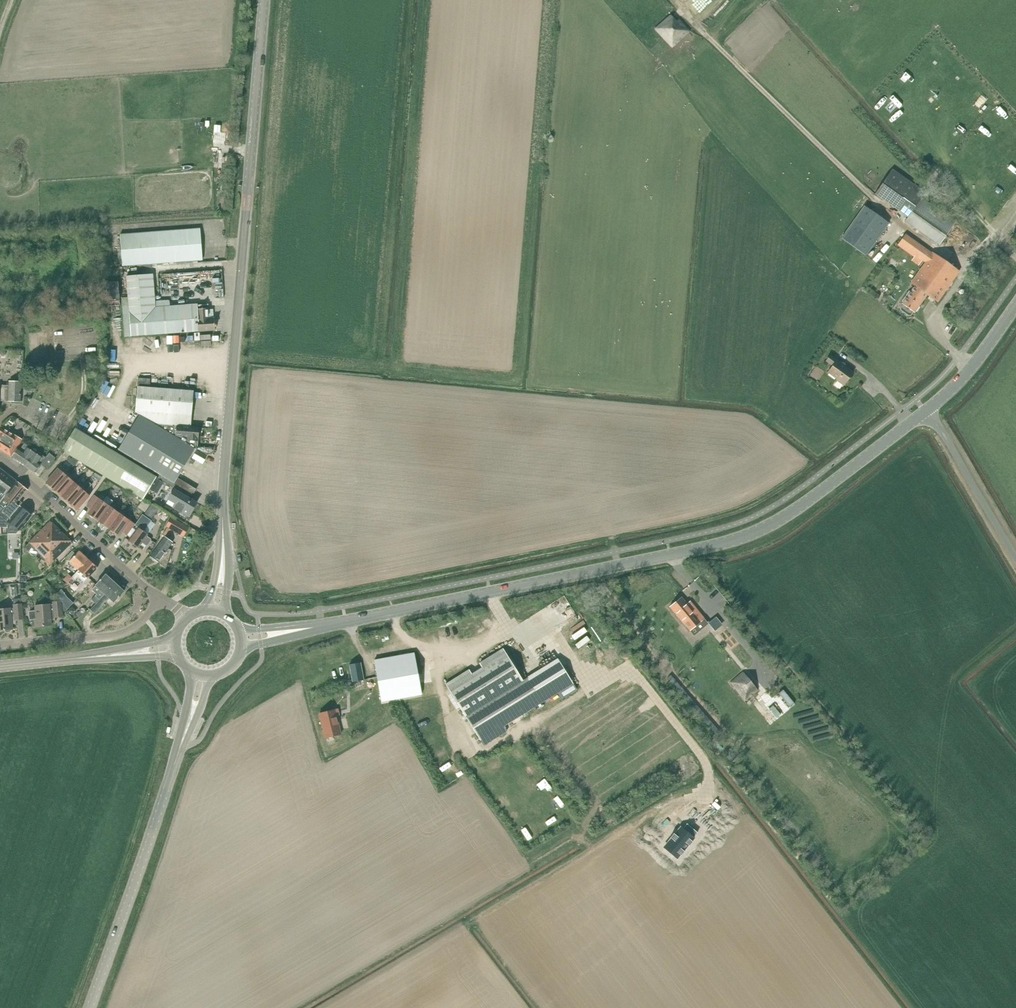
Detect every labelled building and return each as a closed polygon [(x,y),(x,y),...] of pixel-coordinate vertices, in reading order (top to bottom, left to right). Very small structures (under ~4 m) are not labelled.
[(654,29),(661,36),(672,49),(691,31),(678,18),(676,20),(670,14),(654,29)] [(893,169),(875,193),(907,217),(904,221),(939,245),(956,222),(922,197),(925,193),(893,169)] [(864,208),(842,241),(866,257),(889,224),(864,208)] [(203,260),(200,228),(120,234),(123,266),(203,260)] [(911,283),(928,294),(939,301),(960,270),(934,252),(933,254),(905,235),(904,236),(901,234),(894,243),(898,245),(915,256),(915,257),(917,255),(923,260),(926,262),(911,283)] [(917,255),(915,257),(915,256),(912,261),(918,265),(923,260),(917,255)] [(151,274),(127,276),(131,337),(215,330),(214,318),(208,318),(208,308),(198,309),(197,307),(153,310),(151,274)] [(915,312),(928,294),(915,286),(903,303),(904,304),(902,308),(902,310),(910,315),(912,315),(915,311),(915,312)] [(830,356),(826,361),(832,366),(828,373),(837,379),(836,380),(843,385),(853,372),(830,356)] [(21,402),(22,382),(9,381),(9,385),(0,384),(0,400),(21,402)] [(154,424),(190,427),(193,391),(138,387),(136,412),(140,415),(139,415),(154,424)] [(199,451),(154,424),(139,415),(119,450),(161,474),(176,483),(179,478),(195,450),(199,451)] [(200,428),(190,427),(154,424),(199,451),(200,428)] [(11,456),(22,439),(2,426),(0,429),(0,449),(11,456)] [(77,427),(63,449),(144,499),(157,476),(77,427)] [(18,446),(11,456),(34,472),(41,463),(47,468),(55,457),(49,452),(45,456),(24,443),(20,448),(18,446)] [(55,489),(69,473),(65,470),(63,472),(59,468),(47,483),(55,489)] [(72,477),(69,473),(55,489),(62,496),(75,482),(71,479),(72,477)] [(17,481),(8,474),(0,484),(0,503),(17,481)] [(179,478),(176,483),(161,474),(159,478),(176,489),(192,499),(198,489),(179,478)] [(157,479),(150,489),(157,493),(163,483),(157,479)] [(20,506),(17,503),(28,490),(18,482),(5,498),(0,505),(0,519),(3,522),(7,522),(8,520),(20,506)] [(62,496),(70,503),(84,487),(80,484),(79,486),(75,482),(62,496)] [(89,482),(84,487),(70,503),(78,510),(90,496),(86,492),(92,485),(89,482)] [(129,500),(133,494),(123,487),(121,491),(124,493),(122,495),(129,500)] [(170,499),(167,503),(174,507),(185,514),(188,516),(191,512),(192,513),(198,503),(176,489),(170,499)] [(110,506),(111,504),(113,501),(107,497),(105,499),(101,497),(99,499),(95,495),(87,506),(92,509),(89,514),(99,521),(110,506)] [(152,503),(145,514),(152,519),(159,509),(152,503)] [(111,504),(110,506),(99,521),(109,529),(120,513),(114,509),(116,507),(111,504)] [(8,524),(8,534),(16,534),(32,515),(29,513),(22,507),(8,524)] [(122,511),(120,513),(109,529),(120,536),(123,532),(128,535),(136,525),(125,517),(126,515),(122,511)] [(138,527),(128,541),(133,544),(133,546),(132,546),(135,548),(136,548),(137,547),(138,548),(142,543),(145,545),(147,545),(151,540),(150,538),(147,536),(149,534),(145,531),(152,521),(143,514),(136,525),(135,525),(138,527)] [(171,517),(166,526),(179,534),(184,525),(188,528),(189,528),(171,517)] [(51,521),(35,537),(25,547),(34,556),(38,552),(50,564),(72,542),(51,521)] [(160,543),(151,556),(166,567),(172,550),(168,549),(173,542),(165,536),(160,543)] [(79,570),(89,560),(80,551),(70,561),(79,570)] [(98,568),(89,560),(79,570),(73,577),(76,580),(78,578),(84,583),(98,568)] [(64,580),(67,583),(72,577),(69,574),(64,580)] [(97,594),(91,599),(96,604),(115,584),(106,575),(92,590),(97,594)] [(72,577),(67,583),(71,586),(76,580),(73,577),(72,577)] [(96,604),(91,609),(95,613),(109,597),(115,602),(124,592),(115,584),(96,604)] [(62,589),(57,594),(61,600),(63,603),(67,609),(74,603),(68,597),(62,589)] [(681,597),(670,607),(684,624),(690,631),(704,619),(693,605),(690,607),(681,597)] [(4,630),(4,631),(6,632),(9,632),(11,630),(10,629),(12,629),(11,622),(15,621),(15,619),(23,618),(21,604),(20,604),(20,599),(13,600),(14,608),(10,608),(0,609),(0,630),(4,630)] [(29,610),(28,612),(29,618),(30,619),(33,619),(34,626),(51,625),(51,618),(54,618),(54,617),(62,616),(61,610),(61,603),(61,601),(53,602),(53,604),(50,605),(50,604),(34,605),(35,610),(29,610)] [(732,601),(723,608),(729,616),(738,609),(732,601)] [(72,606),(68,611),(72,615),(76,611),(72,606)] [(469,669),(445,684),(480,740),(511,721),(497,697),(523,681),(503,648),(479,663),(482,667),(472,674),(469,669)] [(390,657),(374,660),(381,702),(397,699),(421,695),(413,653),(390,657)] [(728,653),(715,663),(723,673),(736,663),(728,653)] [(497,697),(511,721),(574,683),(559,659),(523,681),(497,697)] [(361,662),(350,664),(353,683),(354,689),(365,687),(361,662)] [(743,672),(729,683),(744,701),(758,691),(743,672)] [(783,689),(778,693),(790,707),(794,703),(783,689)] [(338,709),(319,713),(325,737),(341,734),(335,710),(338,709)] [(504,726),(480,740),(484,745),(507,731),(504,726)] [(671,838),(664,846),(678,857),(694,838),(693,837),(697,833),(705,840),(714,830),(694,814),(686,824),(688,825),(684,830),(681,827),(675,834),(674,833),(670,837),(671,838)]
